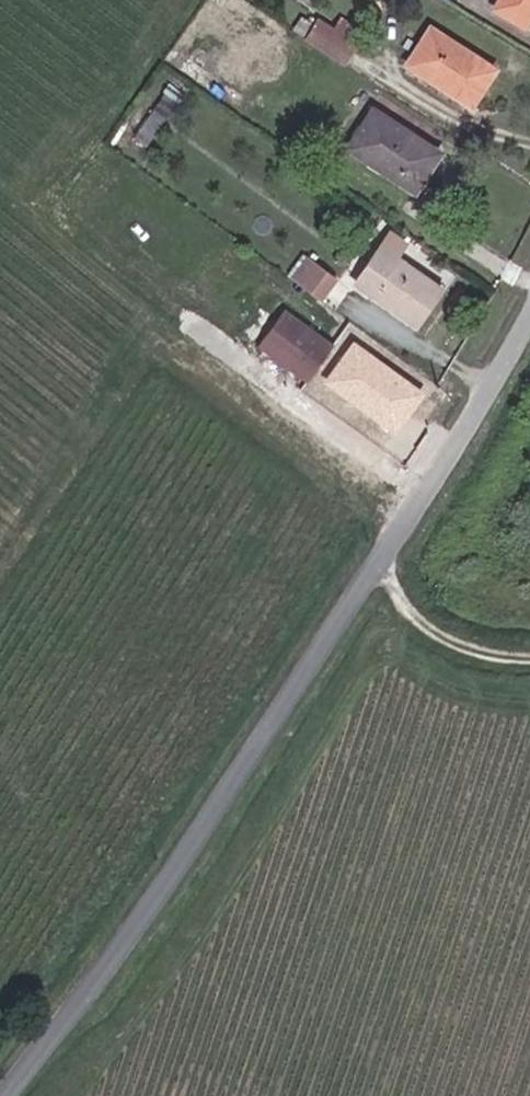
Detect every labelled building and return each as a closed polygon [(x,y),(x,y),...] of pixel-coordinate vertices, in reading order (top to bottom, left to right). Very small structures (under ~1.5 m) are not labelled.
[(506,7),(529,22),(529,0),(510,0),(506,7)] [(337,34),(357,46),(364,34),(345,22),(337,34)] [(320,24),(309,40),(346,63),(357,46),(337,34),(320,24)] [(503,68),(439,29),(417,66),(481,104),(503,68)] [(199,80),(215,53),(195,42),(180,69),(199,80)] [(136,136),(148,145),(176,109),(164,100),(136,136)] [(375,114),(349,153),(415,196),(440,157),(375,114)] [(398,230),(388,245),(405,256),(414,241),(398,230)] [(388,245),(366,277),(428,318),(450,286),(405,256),(388,245)] [(316,256),(300,278),(329,298),(344,276),(316,256)] [(260,338),(310,372),(336,335),(286,300),(260,338)] [(426,394),(354,342),(324,383),(395,436),(426,394)]
